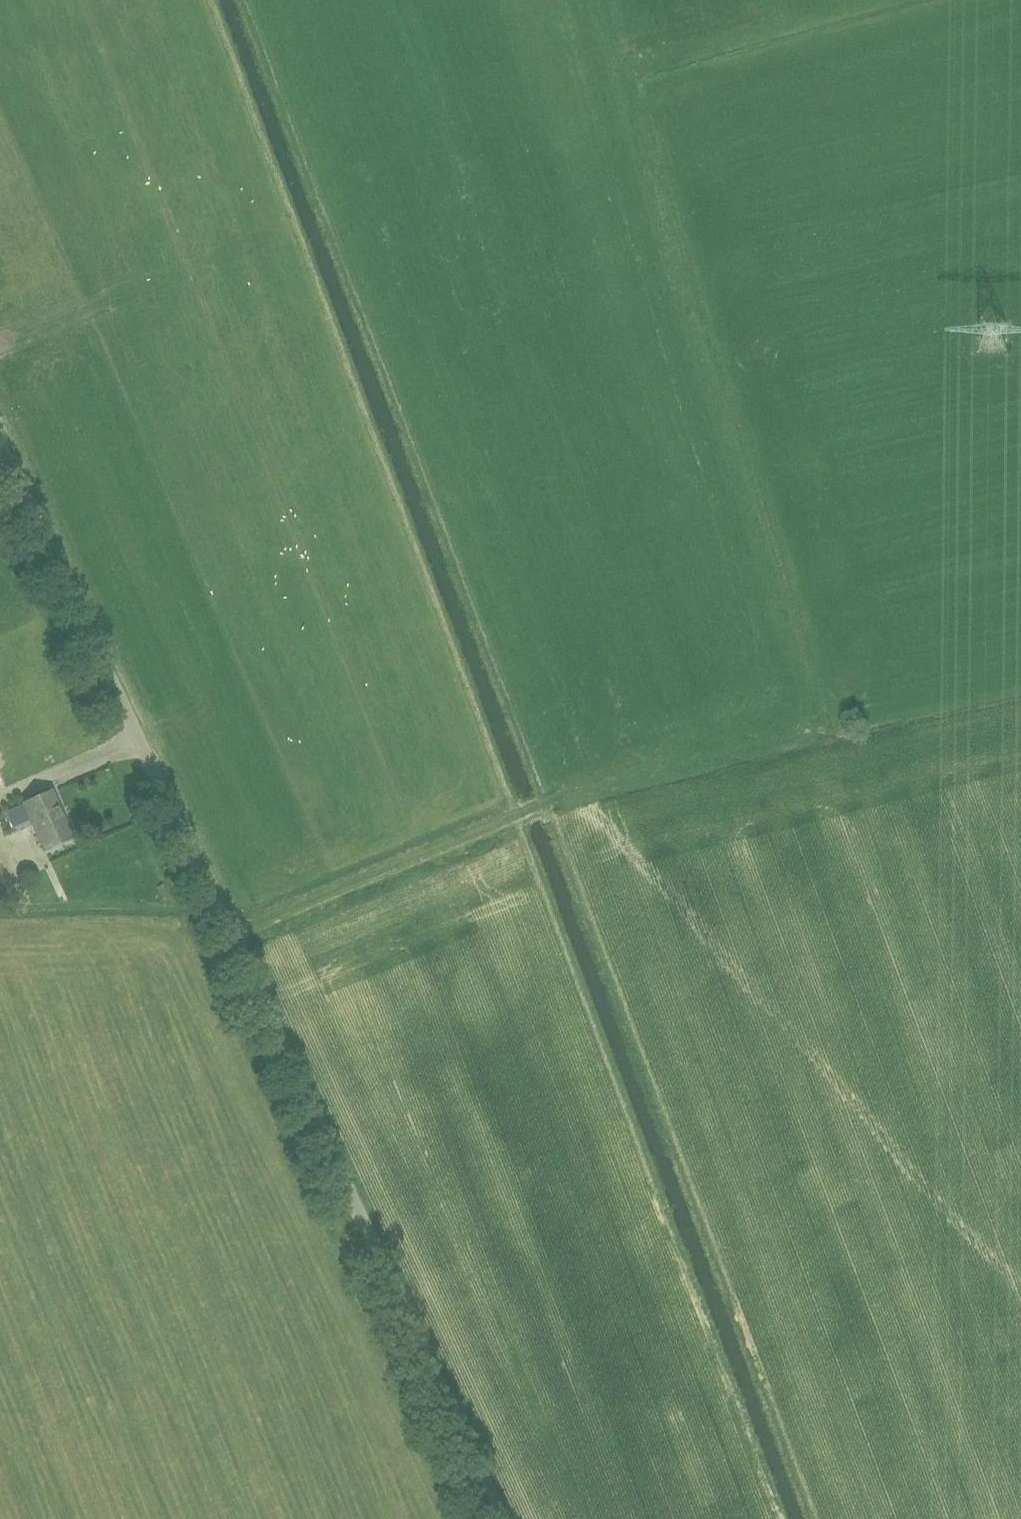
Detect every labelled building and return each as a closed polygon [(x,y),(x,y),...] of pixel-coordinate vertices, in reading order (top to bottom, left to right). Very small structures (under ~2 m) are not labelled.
[(23,803),(44,849),(73,836),(52,789),(23,803)]
